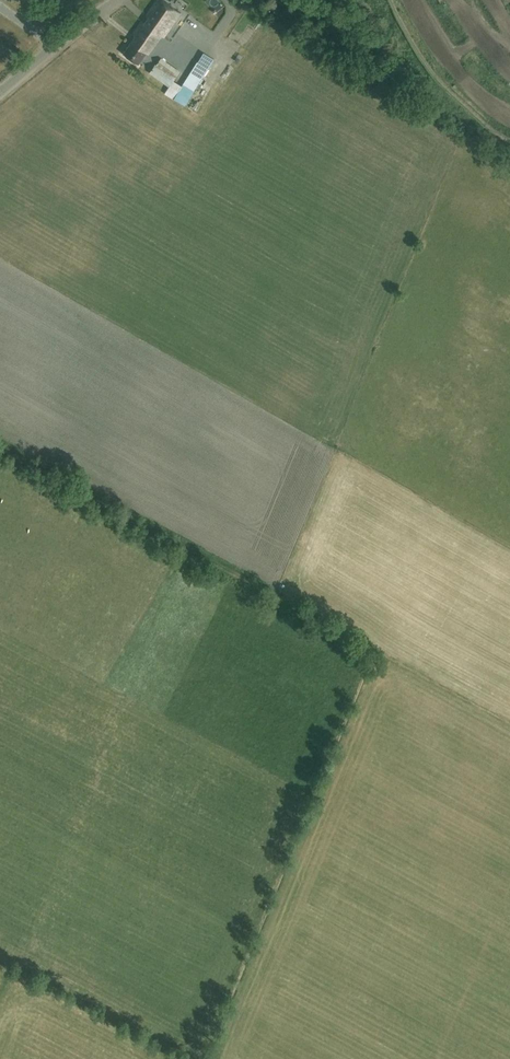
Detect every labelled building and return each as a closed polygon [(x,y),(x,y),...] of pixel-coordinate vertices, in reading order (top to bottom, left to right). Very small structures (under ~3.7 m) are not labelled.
[(123,53),(138,63),(146,52),(148,53),(161,36),(163,37),(180,13),(162,0),(156,0),(146,15),(148,17),(144,23),(142,21),(132,34),(135,36),(123,53)] [(214,59),(203,52),(183,84),(174,79),(179,72),(160,59),(155,65),(149,72),(169,86),(165,92),(185,105),(214,59)]
